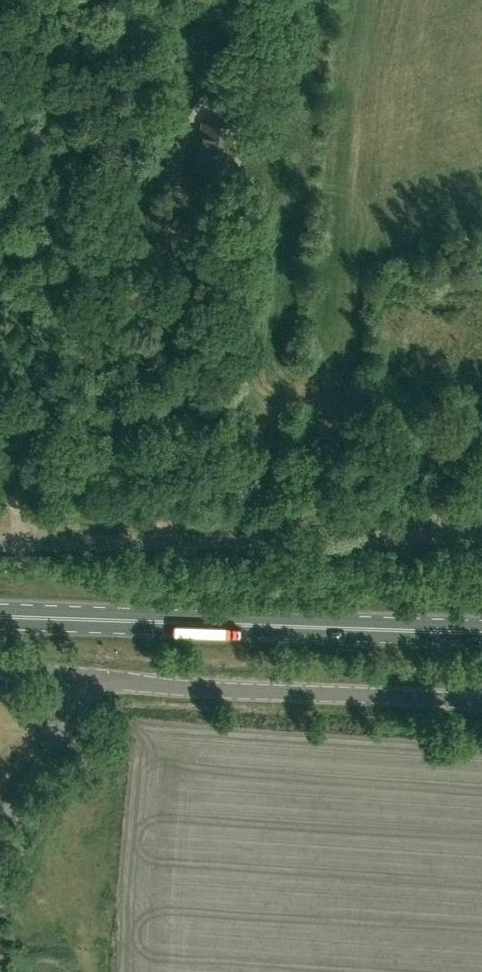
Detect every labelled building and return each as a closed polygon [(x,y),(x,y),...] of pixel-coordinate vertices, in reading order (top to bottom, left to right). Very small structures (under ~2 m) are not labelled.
[(198,168),(229,172),(235,127),(228,127),(230,112),(216,101),(204,118),(203,124),(198,168)]
